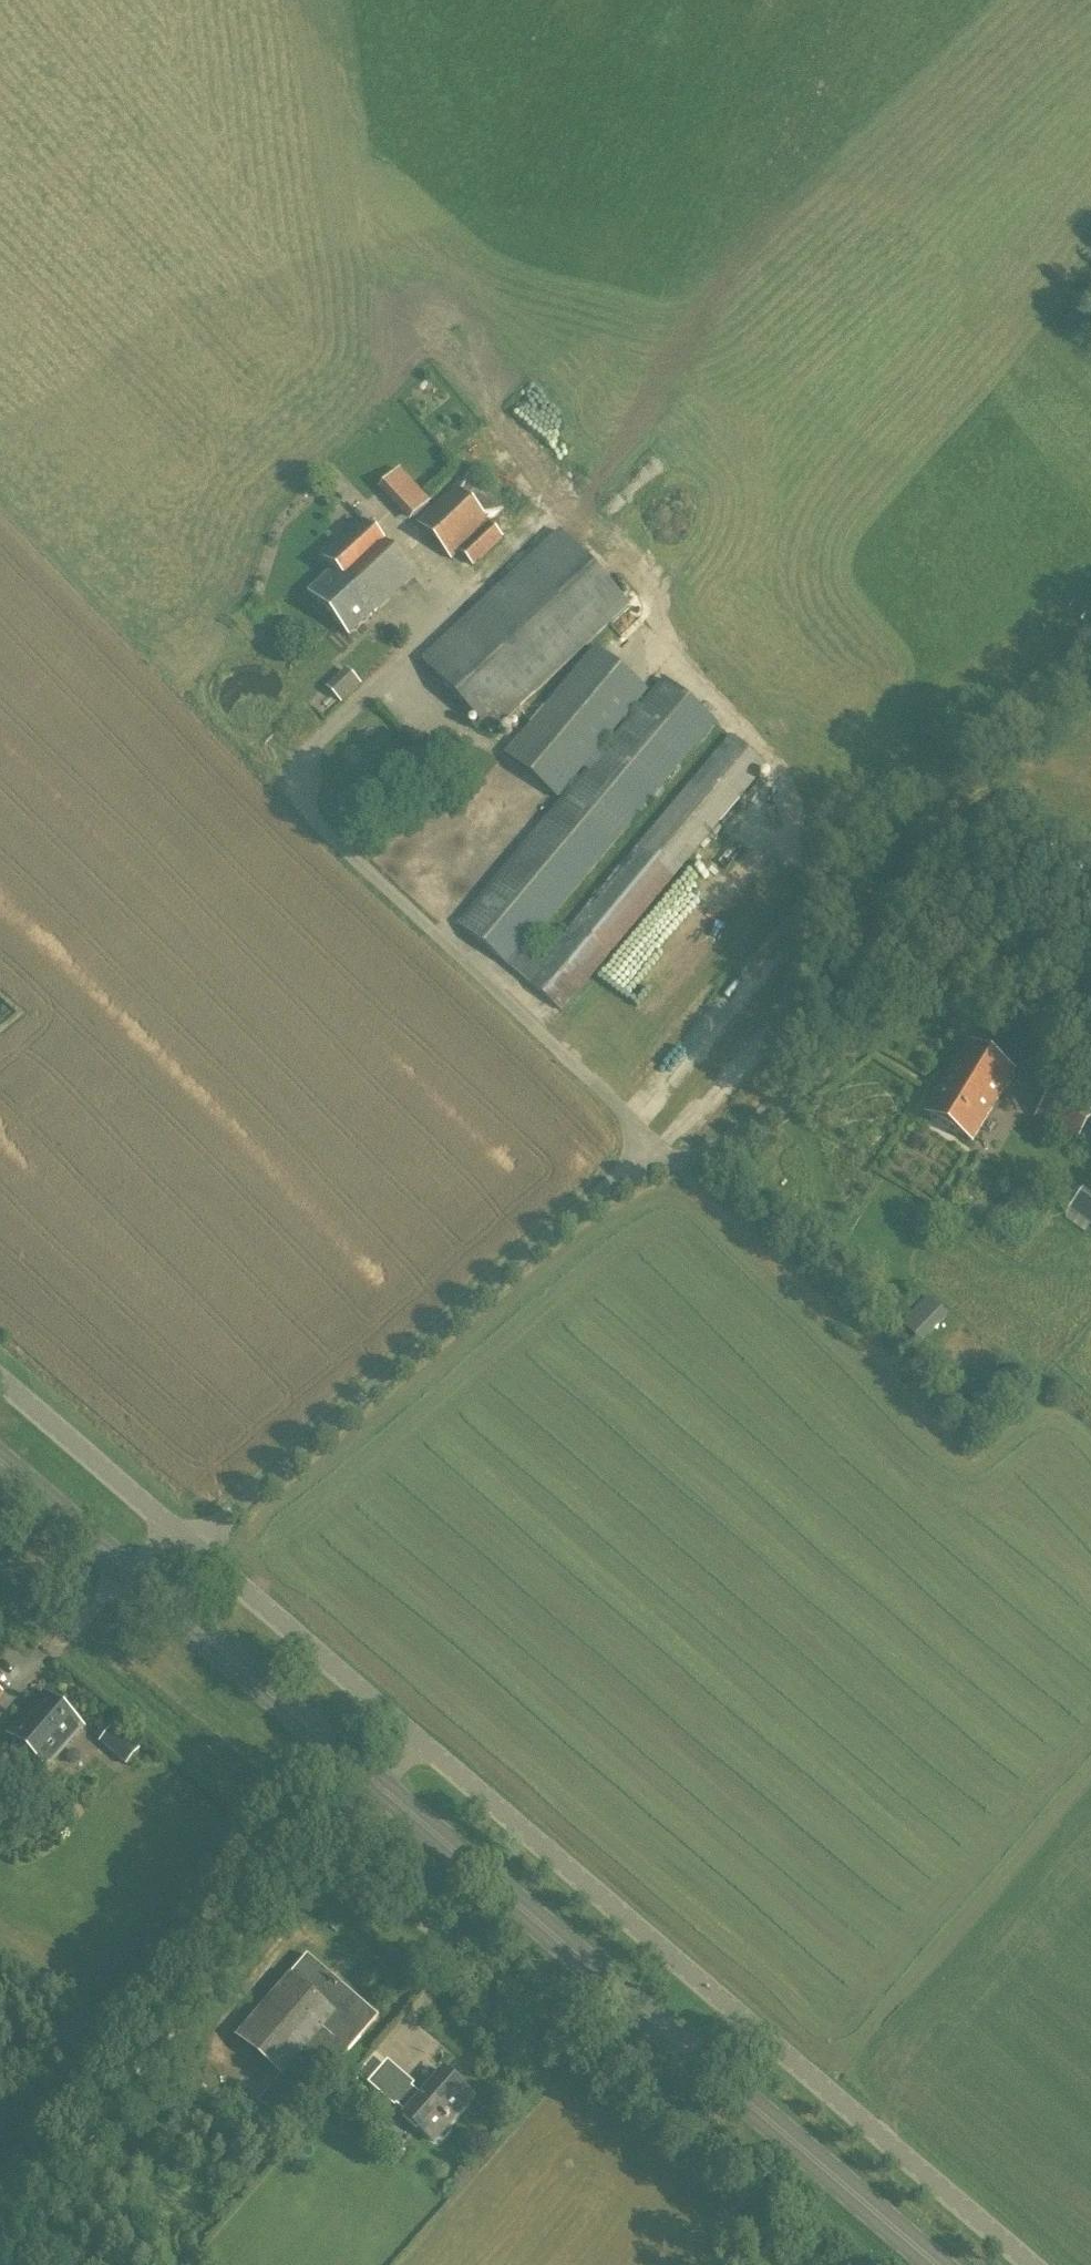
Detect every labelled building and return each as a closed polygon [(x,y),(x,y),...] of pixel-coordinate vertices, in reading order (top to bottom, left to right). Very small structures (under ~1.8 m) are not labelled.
[(399,466),(379,485),(410,517),(430,498),(399,466)] [(468,471),(415,521),(451,560),(459,552),(473,566),(503,538),(490,523),(504,510),(468,471)] [(333,569),(308,592),(348,636),(414,576),(362,520),(322,557),(333,569)] [(420,660),(490,736),(630,606),(559,529),(420,660)] [(504,754),(558,799),(648,691),(594,646),(504,754)] [(340,702),(361,683),(346,666),(325,685),(340,702)] [(662,677),(457,923),(561,1011),(767,765),(730,735),(539,963),(524,951),(716,722),(662,677)] [(924,1113),(971,1141),(1015,1070),(967,1041),(924,1113)] [(1034,1117),(1074,1145),(1090,1121),(1090,1088),(1069,1072),(1034,1117)] [(1064,1202),(1066,1217),(1084,1231),(1089,1224),(1090,1225),(1090,1194),(1083,1188),(1079,1193),(1074,1189),(1064,1202)] [(920,1342),(949,1315),(929,1294),(900,1321),(920,1342)] [(44,1693),(7,1735),(47,1770),(84,1727),(44,1693)] [(111,1728),(99,1742),(125,1766),(138,1751),(111,1728)] [(307,1954),(290,1974),(289,1973),(235,2037),(280,2076),(257,2102),(285,2126),(379,2015),(307,1954)] [(414,2085),(387,2061),(367,2082),(394,2106),(397,2103),(406,2111),(402,2115),(434,2143),(436,2140),(441,2141),(452,2129),(450,2125),(474,2097),(442,2069),(420,2095),(412,2087),(414,2085)]
